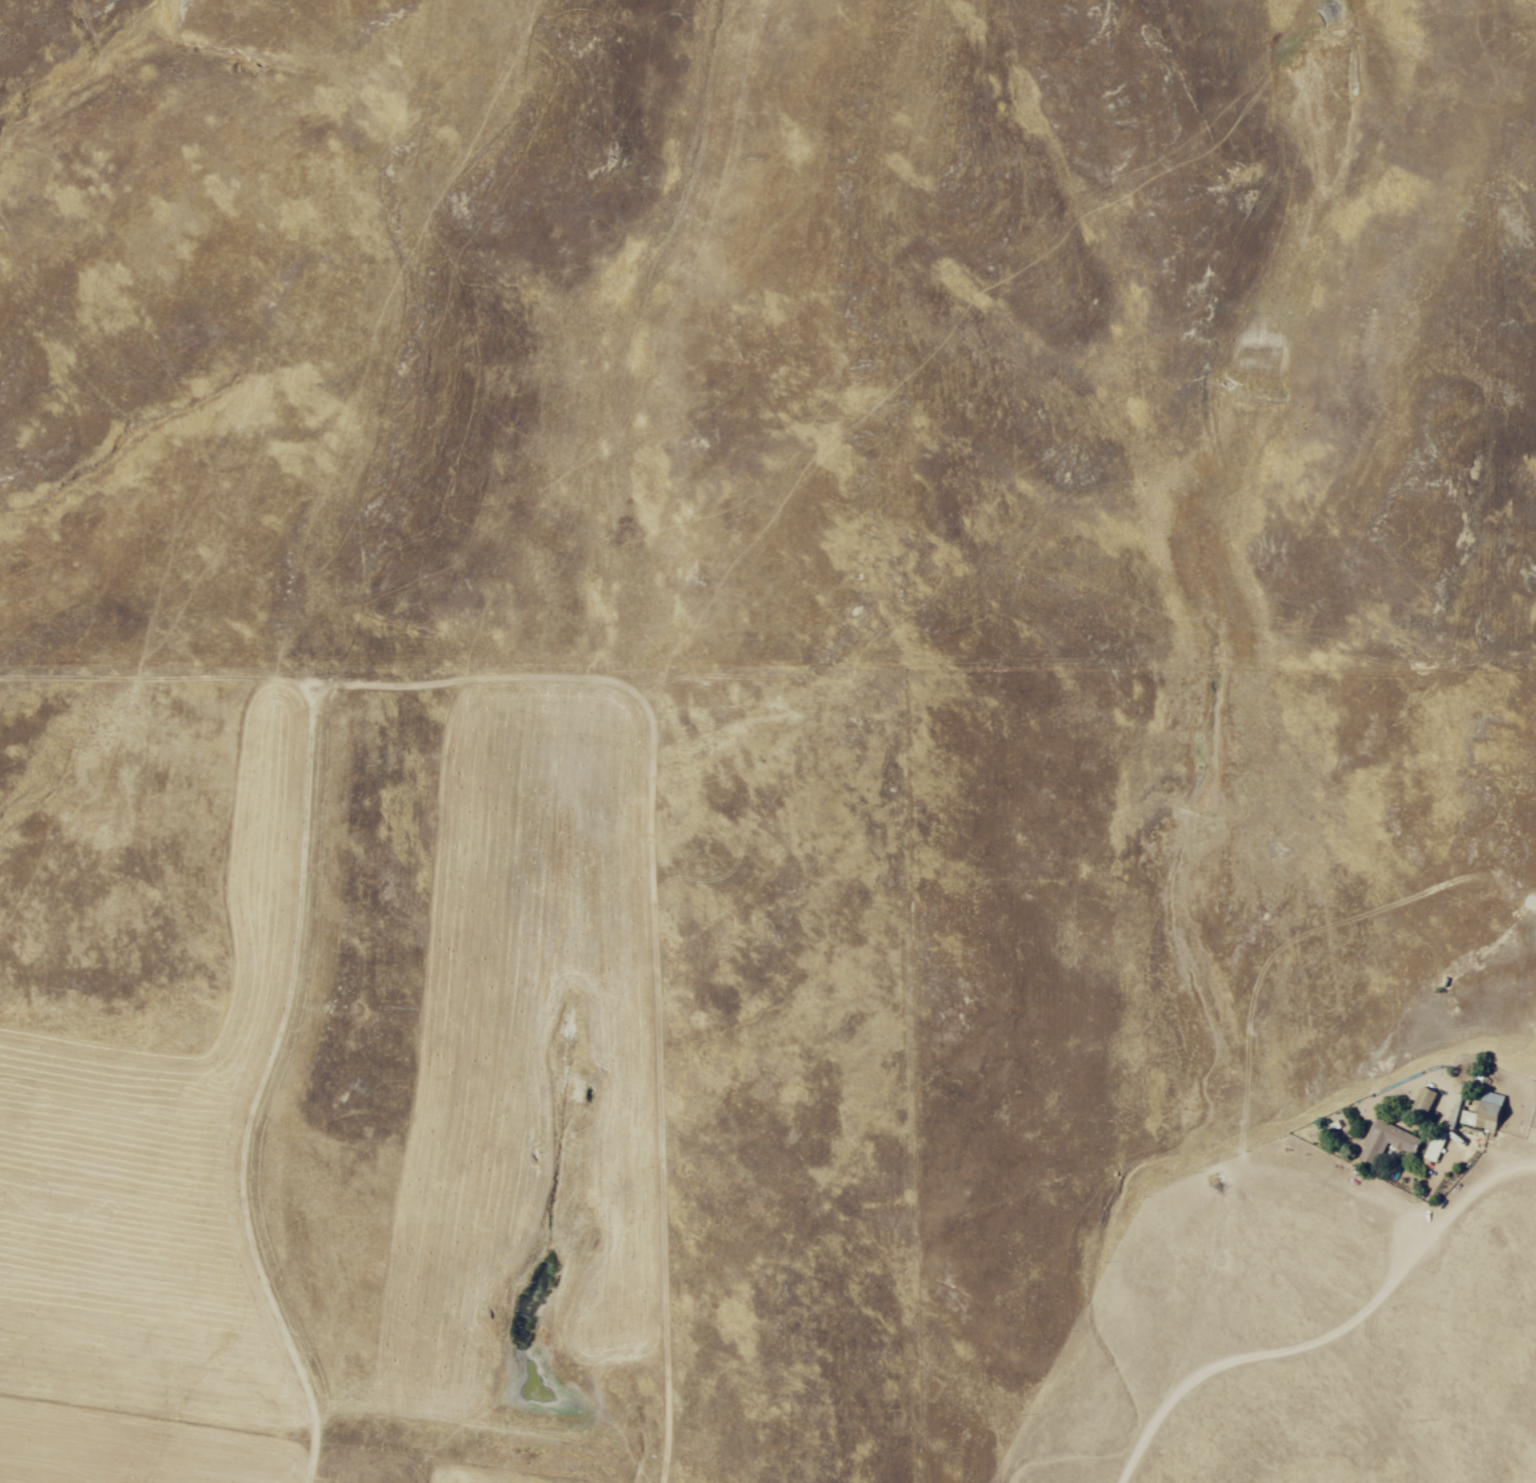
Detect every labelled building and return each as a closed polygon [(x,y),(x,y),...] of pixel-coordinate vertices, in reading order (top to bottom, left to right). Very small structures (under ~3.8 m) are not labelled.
[(1440,1093),(1425,1086),(1412,1111),(1427,1118),(1440,1093)] [(1508,1097),(1488,1091),(1477,1126),(1497,1132),(1508,1097)] [(1421,1138),(1377,1119),(1360,1159),(1379,1167),(1389,1145),(1414,1156),(1421,1138)]
